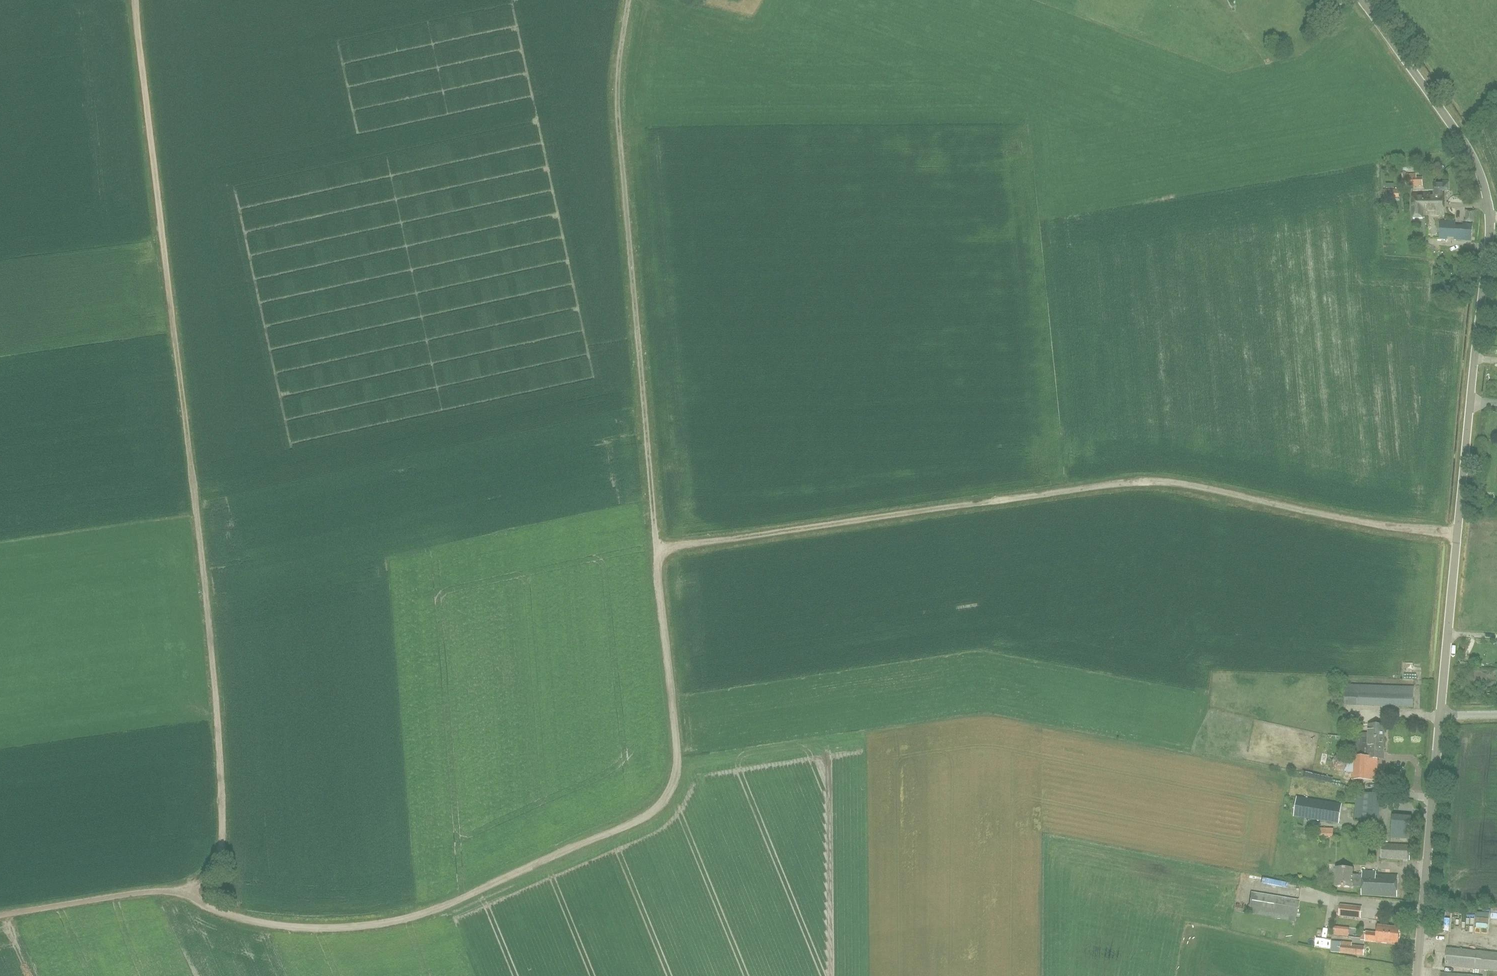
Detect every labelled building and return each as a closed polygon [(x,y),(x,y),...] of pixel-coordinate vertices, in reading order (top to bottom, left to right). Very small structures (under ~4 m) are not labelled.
[(1422,186),(1422,178),(1414,178),(1414,174),(1402,174),(1402,187),(1409,187),(1409,186),(1422,186)] [(1426,206),(1426,215),(1444,215),(1444,194),(1442,194),(1441,191),(1448,191),(1448,182),(1434,183),(1434,194),(1428,194),(1428,206),(1426,206)] [(1413,219),(1422,219),(1422,215),(1426,215),(1426,206),(1428,206),(1428,194),(1412,194),(1413,219)] [(1455,222),(1441,221),(1439,239),(1471,241),(1472,224),(1463,224),(1462,226),(1455,226),(1455,222)] [(1454,300),(1454,292),(1451,290),(1441,289),(1437,291),(1437,299),(1441,301),(1451,301),(1454,300)] [(1348,704),(1358,704),(1359,685),(1344,685),(1344,693),(1344,703),(1348,703),(1348,704)] [(1359,685),(1358,704),(1413,706),(1414,687),(1359,685)] [(1361,734),(1360,738),(1385,739),(1385,726),(1369,725),(1369,735),(1361,734)] [(1368,743),(1368,758),(1371,758),(1371,759),(1384,760),(1385,739),(1360,738),(1360,742),(1368,743)] [(1354,757),(1353,780),(1370,781),(1371,759),(1371,758),(1368,758),(1354,757)] [(1379,822),(1380,795),(1356,793),(1354,821),(1379,822)] [(1338,824),(1342,804),(1297,796),(1293,817),(1338,824)] [(1410,840),(1412,816),(1393,815),(1391,838),(1410,840)] [(1321,829),(1320,837),(1334,837),(1335,829),(1321,829)] [(1410,860),(1411,845),(1382,844),(1381,859),(1410,860)] [(1396,898),(1397,876),(1375,875),(1376,872),(1362,872),(1362,876),(1352,876),(1352,870),(1336,869),(1335,889),(1351,890),(1351,888),(1362,888),(1361,897),(1396,898)] [(1295,922),(1299,900),(1251,892),(1248,909),(1249,910),(1248,914),(1295,922)] [(1341,905),(1340,916),(1361,919),(1363,908),(1341,905)] [(1398,945),(1400,929),(1378,926),(1377,933),(1366,932),(1365,941),(1398,945)] [(1333,928),(1332,936),(1344,937),(1344,929),(1333,928)] [(1325,937),(1323,952),(1345,955),(1347,939),(1325,937)] [(1447,949),(1446,966),(1496,971),(1496,954),(1447,949)]
